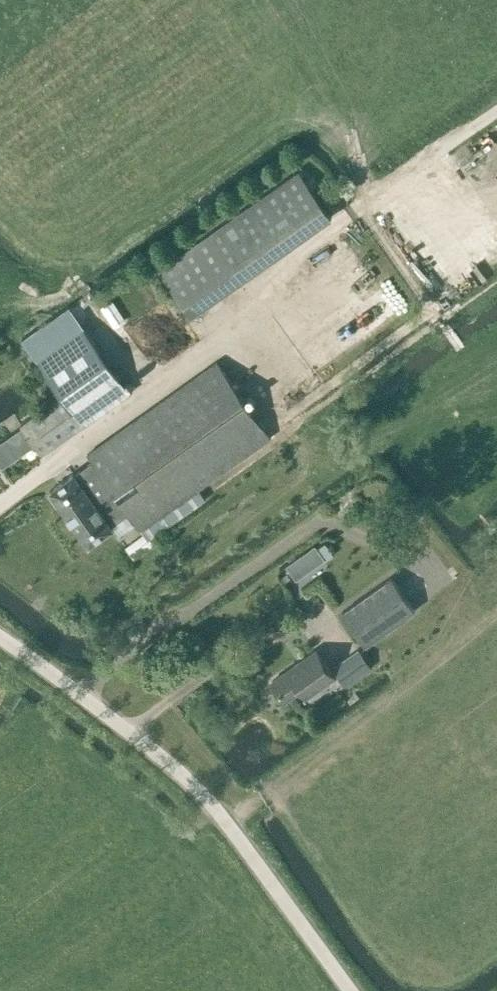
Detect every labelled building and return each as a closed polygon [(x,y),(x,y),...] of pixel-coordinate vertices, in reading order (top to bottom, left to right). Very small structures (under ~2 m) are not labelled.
[(188,316),(238,281),(330,217),(297,170),(156,269),(188,316)] [(87,284),(79,289),(89,306),(97,301),(87,284)] [(42,453),(129,391),(94,341),(83,326),(34,361),(45,376),(59,395),(21,423),(42,453)] [(139,529),(270,437),(216,361),(86,454),(91,462),(73,475),(72,473),(71,474),(49,490),(87,545),(111,528),(110,526),(128,513),(139,529)] [(18,450),(31,441),(22,428),(0,443),(0,460),(1,461),(18,450)] [(325,542),(317,548),(325,560),(334,554),(325,542)] [(362,642),(412,607),(388,574),(339,609),(362,642)] [(302,694),(331,674),(312,647),(268,679),(282,698),(297,687),(302,694)] [(346,658),(333,668),(346,686),(359,677),(346,658)]
